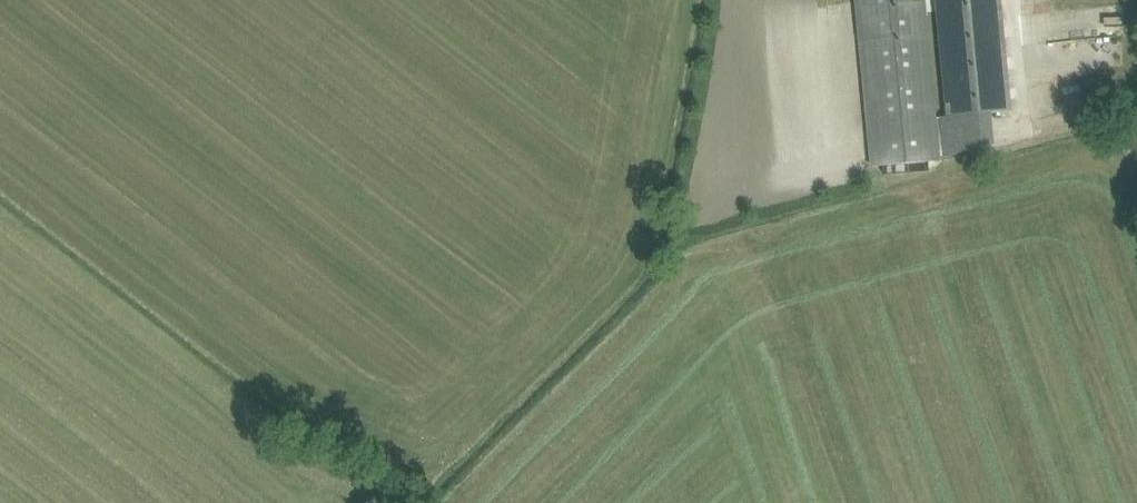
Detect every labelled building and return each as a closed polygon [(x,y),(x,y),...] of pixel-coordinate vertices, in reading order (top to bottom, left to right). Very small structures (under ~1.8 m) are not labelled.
[(947,117),(937,118),(926,0),(858,0),(872,167),(941,160),(941,157),(995,143),(993,112),(1012,111),(1002,0),(936,0),(947,117)] [(1097,95),(1100,104),(1112,100),(1108,91),(1097,95)]
